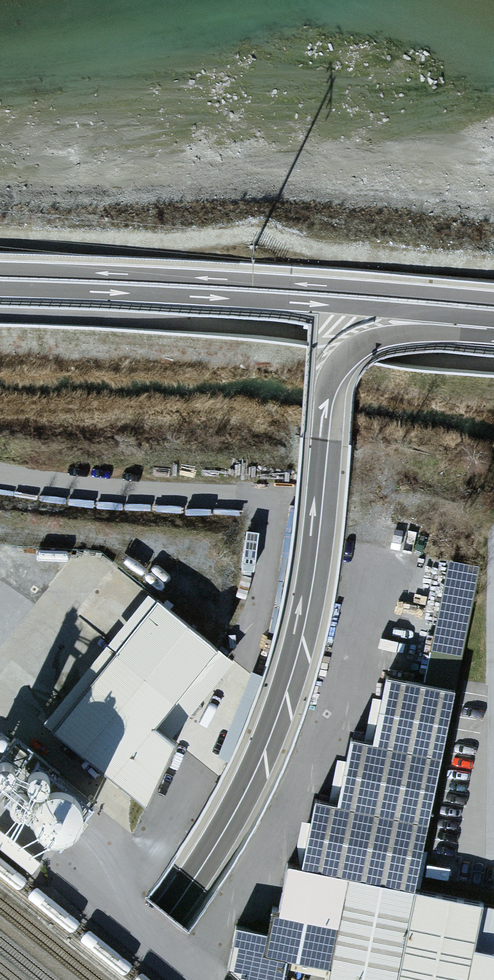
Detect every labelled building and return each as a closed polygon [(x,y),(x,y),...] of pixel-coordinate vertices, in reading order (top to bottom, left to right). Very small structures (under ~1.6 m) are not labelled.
[(432,660),(463,666),(482,566),(451,561),(432,660)] [(226,672),(163,612),(50,729),(113,790),(226,672)] [(474,944),(481,902),(418,890),(432,817),(443,760),(454,696),(379,682),(368,746),(352,743),(342,800),(314,795),(302,865),(286,862),(278,906),(274,905),(265,955),(335,968),(332,979),(493,979),(493,948),(474,944)] [(89,774),(17,761),(21,739),(6,737),(0,770),(0,775),(11,777),(9,792),(0,790),(0,806),(29,811),(27,822),(79,831),(89,774)]
